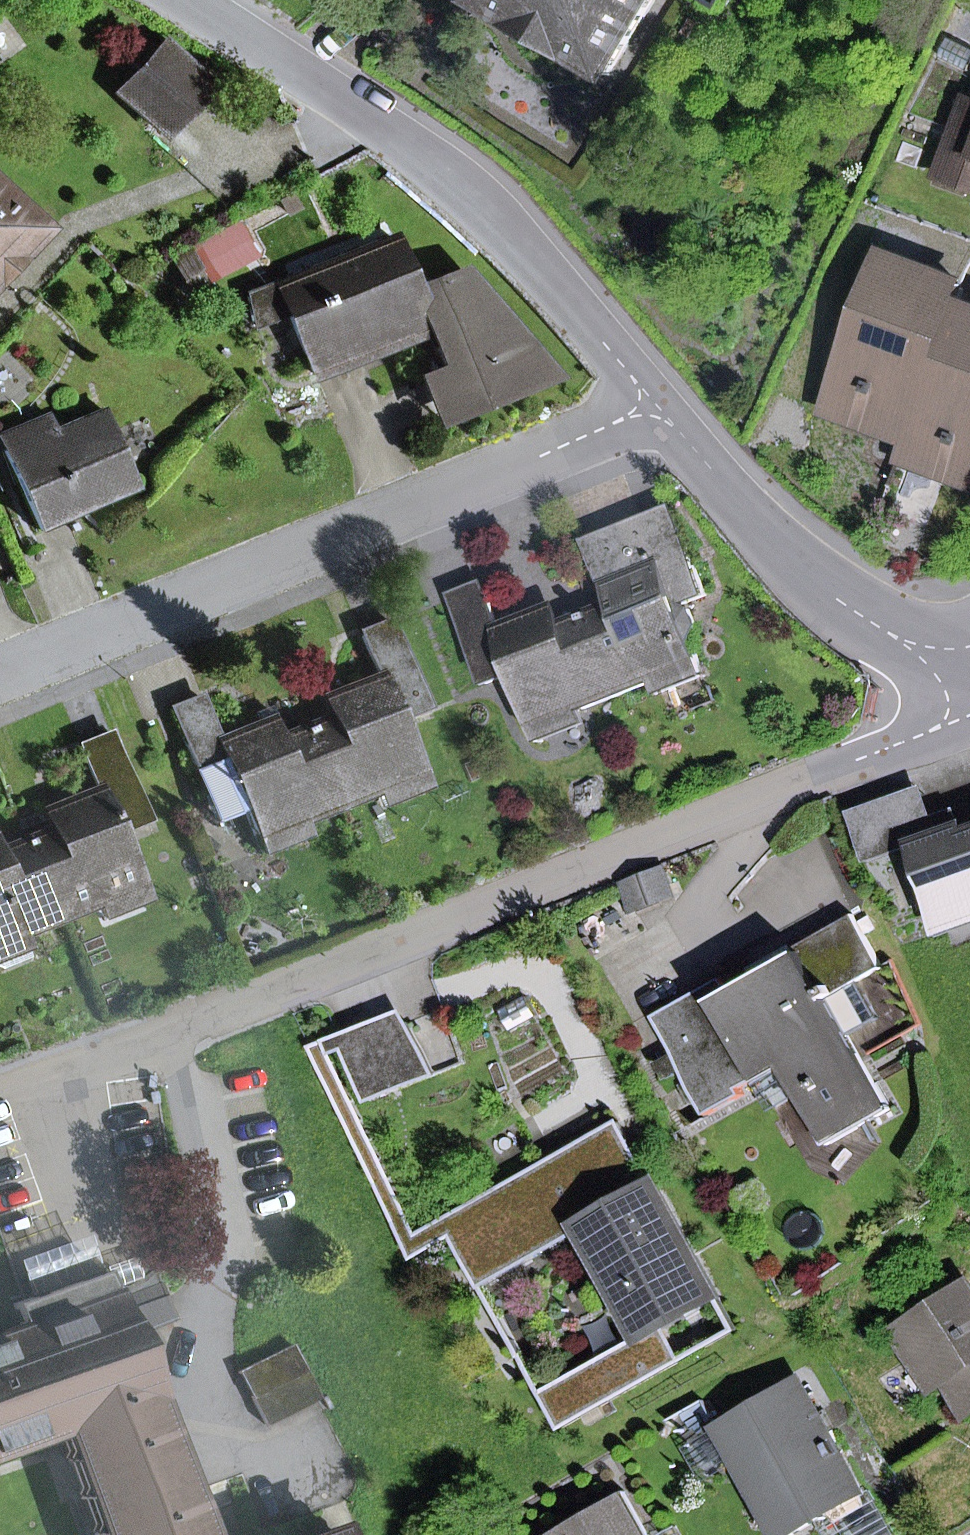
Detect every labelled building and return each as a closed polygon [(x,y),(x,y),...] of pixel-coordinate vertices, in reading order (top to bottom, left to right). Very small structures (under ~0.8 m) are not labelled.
[(655,0),(481,0),(610,75),(655,0)] [(718,9),(723,0),(702,0),(718,9)] [(165,45),(119,93),(161,133),(207,85),(165,45)] [(965,97),(937,173),(969,185),(969,98),(965,97)] [(39,229),(0,193),(0,271),(39,229)] [(254,253),(238,224),(202,245),(218,273),(254,253)] [(882,255),(902,263),(908,246),(888,239),(882,255)] [(421,378),(437,419),(551,377),(461,273),(414,291),(394,240),(277,285),(287,310),(311,373),(429,328),(445,369),(421,378)] [(863,423),(907,439),(957,303),(963,284),(902,263),(882,255),(880,255),(838,371),(869,382),(865,392),(873,395),(863,423)] [(247,296),(253,323),(287,310),(277,285),(247,296)] [(957,303),(907,439),(901,457),(944,473),(954,446),(962,449),(966,438),(969,440),(969,307),(957,303)] [(825,409),(863,423),(873,395),(865,392),(869,382),(838,371),(825,409)] [(61,505),(66,518),(135,488),(102,410),(59,428),(53,413),(14,429),(21,445),(5,451),(33,517),(61,505)] [(21,445),(14,429),(0,435),(0,440),(5,451),(21,445)] [(969,482),(969,440),(966,438),(962,449),(954,446),(944,473),(969,482)] [(38,529),(66,518),(61,505),(33,517),(38,529)] [(678,607),(706,595),(673,511),(592,545),(605,577),(616,580),(623,596),(585,611),(618,695),(700,662),(678,607)] [(515,672),(538,727),(618,695),(585,611),(548,627),(540,608),(499,625),(484,588),(453,600),(486,683),(515,672)] [(426,708),(393,624),(362,637),(377,674),(335,691),(343,709),(305,724),(338,808),(420,775),(397,719),(426,708)] [(245,809),(257,840),(338,808),(305,724),(282,734),(275,715),(218,738),(204,701),(171,713),(215,822),(245,809)] [(56,804),(63,822),(25,837),(59,921),(140,888),(118,832),(146,821),(113,738),(82,750),(97,787),(56,804)] [(960,829),(963,827),(956,807),(933,816),(922,785),(848,812),(866,862),(916,844),(949,833),(947,829),(959,825),(960,829)] [(962,835),(960,829),(959,825),(947,829),(949,833),(916,844),(936,902),(946,929),(969,920),(969,832),(962,835)] [(23,935),(59,921),(25,837),(0,847),(0,944),(23,935)] [(679,893),(668,866),(631,881),(642,908),(679,893)] [(946,929),(936,902),(928,905),(939,937),(969,926),(969,920),(946,929)] [(855,981),(881,967),(852,915),(794,948),(798,955),(730,994),(721,979),(653,1017),(709,1115),(745,1095),(741,1089),(782,1066),(826,1143),(888,1109),(846,1035),(877,1018),(855,981)] [(29,949),(23,935),(0,944),(0,960),(29,949)] [(409,1020),(345,1049),(370,1103),(434,1075),(409,1020)] [(568,1150),(418,1235),(324,1041),(311,1047),(413,1258),(453,1235),(576,1165),(568,1150)] [(576,1165),(453,1235),(482,1287),(587,1228),(649,1338),(638,1344),(636,1341),(542,1394),(562,1428),(736,1330),(618,1122),(568,1150),(576,1165)] [(24,1299),(101,1272),(87,1233),(11,1261),(24,1299)] [(130,1241),(101,1252),(107,1270),(136,1259),(130,1241)] [(196,1520),(129,1336),(176,1318),(158,1271),(144,1283),(114,1295),(105,1271),(101,1272),(24,1299),(12,1304),(21,1327),(0,1335),(0,1454),(58,1433),(94,1534),(201,1534),(196,1520)] [(969,1415),(969,1414),(969,1288),(967,1284),(894,1332),(918,1369),(920,1368),(932,1359),(946,1380),(969,1415)] [(319,1399),(292,1345),(238,1372),(265,1426),(319,1399)] [(933,1388),(946,1380),(932,1359),(920,1368),(933,1388)] [(781,1534),(793,1534),(817,1520),(864,1493),(798,1380),(718,1427),(781,1534)] [(869,1490),(864,1493),(817,1520),(826,1534),(836,1534),(843,1531),(845,1534),(896,1534),(869,1490)] [(625,1491),(550,1534),(651,1534),(625,1491)] [(212,1514),(196,1520),(201,1534),(220,1534),(212,1514)] [(676,1525),(657,1534),(682,1534),(676,1525)]
